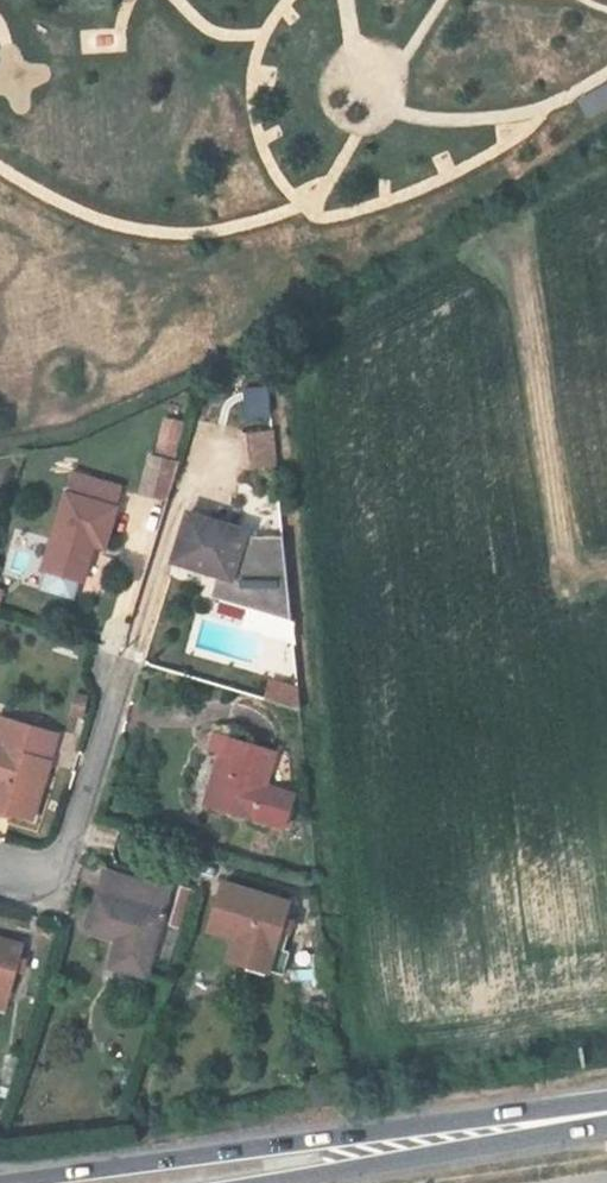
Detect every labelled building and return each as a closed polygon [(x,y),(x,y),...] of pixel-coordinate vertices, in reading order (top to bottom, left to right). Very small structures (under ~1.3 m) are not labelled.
[(138,493),(161,500),(183,420),(160,414),(138,493)] [(245,466),(274,464),(272,427),(244,429),(245,466)] [(122,489),(72,473),(43,569),(83,580),(93,545),(105,548),(122,489)] [(214,582),(209,597),(290,622),(282,538),(243,536),(245,532),(188,514),(173,561),(217,574),(214,582)] [(173,561),(171,568),(214,582),(217,574),(173,561)] [(34,587),(70,595),(74,578),(38,570),(34,587)] [(33,819),(58,735),(0,718),(0,809),(33,819)] [(213,786),(209,785),(203,804),(283,829),(294,795),(265,786),(276,752),(215,732),(208,750),(223,755),(213,786)] [(169,891),(105,873),(88,930),(119,938),(111,967),(145,977),(169,891)] [(288,902),(224,881),(209,930),(234,938),(228,958),(282,975),(290,952),(283,950),(292,921),(283,918),(288,902)] [(182,925),(190,888),(174,884),(165,921),(182,925)] [(24,946),(0,939),(0,992),(10,995),(24,946)] [(10,995),(0,992),(0,1008),(6,1010),(10,995)]
